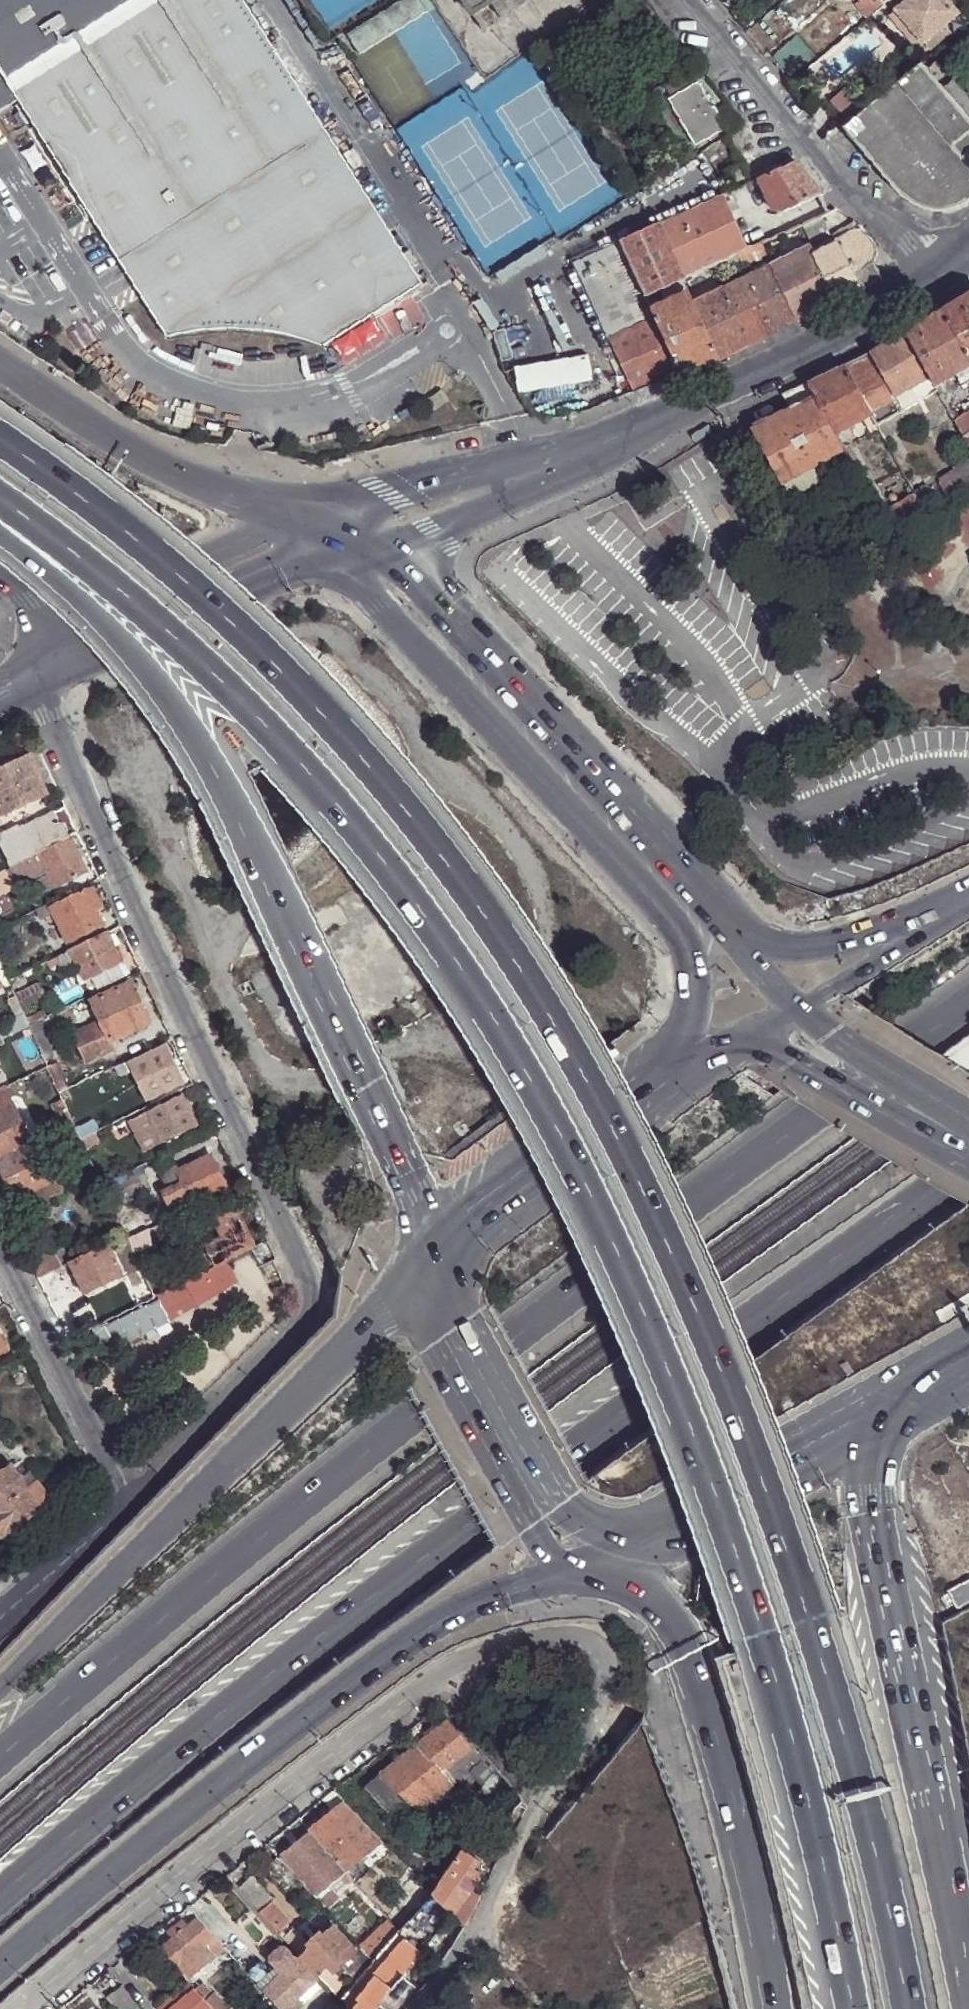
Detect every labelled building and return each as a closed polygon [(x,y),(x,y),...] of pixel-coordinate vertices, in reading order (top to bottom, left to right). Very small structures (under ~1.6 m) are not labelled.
[(20,102),(166,337),(169,337),(186,333),(204,331),(222,329),(240,330),(258,331),(276,334),(294,338),(311,343),(322,347),(421,284),(239,0),(0,0),(0,73),(20,102)] [(402,0),(381,0),(342,25),(348,35),(402,0)] [(420,0),(402,0),(348,35),(360,54),(427,12),(420,0)] [(472,13),(489,2),(492,0),(463,0),(472,13)] [(525,0),(492,0),(489,2),(500,16),(525,0)] [(735,12),(750,0),(726,0),(735,12)] [(944,0),(906,0),(896,8),(894,10),(921,43),(923,41),(942,25),(956,14),(944,0)] [(913,49),(921,43),(894,10),(886,15),(913,49)] [(948,31),(942,25),(923,41),(928,47),(948,31)] [(770,49),(784,75),(812,60),(798,34),(770,49)] [(924,68),(968,123),(968,102),(934,60),(924,68)] [(919,63),(895,82),(949,147),(967,132),(968,131),(968,123),(924,68),(919,63)] [(664,85),(670,96),(696,82),(690,71),(664,85)] [(20,102),(0,73),(0,111),(20,102)] [(821,100),(843,126),(868,105),(846,79),(821,100)] [(667,98),(690,139),(704,132),(722,123),(712,106),(710,107),(696,82),(670,96),(667,98)] [(843,126),(884,176),(909,202),(917,206),(925,209),(932,210),(940,210),(948,209),(956,207),(962,204),(968,200),(968,134),(967,132),(949,147),(895,82),(868,105),(843,126)] [(310,109),(319,122),(327,117),(319,103),(310,109)] [(704,132),(707,138),(725,128),(722,123),(704,132)] [(704,132),(690,139),(693,146),(707,138),(704,132)] [(756,178),(759,184),(769,208),(780,210),(821,194),(798,166),(795,161),(756,178)] [(754,180),(745,184),(747,189),(759,184),(756,178),(754,180)] [(734,253),(747,248),(722,193),(619,239),(643,293),(650,291),(673,281),(681,276),(704,266),(711,264),(719,259),(734,253)] [(865,234),(853,221),(830,233),(848,266),(874,253),(873,245),(865,234)] [(848,266),(830,233),(808,246),(836,299),(859,288),(852,274),(848,266)] [(649,307),(643,293),(619,239),(573,259),(609,336),(654,317),(649,307)] [(758,243),(747,248),(734,253),(739,265),(764,254),(758,243)] [(836,299),(808,246),(769,264),(798,319),(836,299)] [(739,265),(734,253),(719,259),(725,271),(726,274),(741,268),(739,265)] [(852,274),(871,261),(874,253),(848,266),(852,274)] [(725,271),(719,259),(711,264),(715,275),(725,271)] [(852,274),(859,288),(878,277),(871,264),(872,263),(871,261),(852,274)] [(769,264),(744,276),(772,331),(798,319),(769,264)] [(709,277),(704,266),(681,276),(688,290),(709,277)] [(688,290),(681,276),(673,281),(677,289),(680,289),(682,293),(688,290)] [(744,276),(721,287),(748,342),(772,331),(744,276)] [(692,301),(716,359),(748,342),(721,287),(692,301)] [(692,301),(688,290),(682,293),(657,304),(649,307),(654,317),(678,373),(716,359),(692,301)] [(657,304),(650,291),(643,293),(649,307),(657,304)] [(941,309),(968,360),(968,292),(959,298),(941,309)] [(903,331),(933,384),(942,379),(954,373),(960,381),(968,376),(968,360),(941,309),(903,331)] [(654,317),(609,336),(632,391),(678,373),(654,317)] [(903,331),(870,352),(901,410),(910,405),(913,411),(919,406),(916,402),(936,390),(933,384),(903,331)] [(870,352),(843,365),(876,423),(890,416),(901,410),(870,352)] [(585,355),(510,368),(515,394),(590,381),(585,355)] [(816,400),(835,434),(864,418),(872,432),(878,428),(876,423),(843,365),(807,383),(814,396),(816,400)] [(933,384),(936,390),(941,399),(951,394),(942,379),(933,384)] [(734,438),(766,492),(782,483),(790,497),(852,464),(835,434),(816,400),(814,396),(807,383),(783,394),(790,407),(761,420),(764,425),(751,431),(734,438)] [(448,391),(433,401),(438,410),(454,400),(448,391)] [(951,394),(941,399),(945,407),(954,402),(951,394)] [(895,426),(882,433),(883,436),(901,427),(899,424),(922,411),(919,406),(913,411),(910,405),(901,410),(890,416),(895,426)] [(953,422),(962,436),(968,432),(968,411),(953,422)] [(890,416),(876,423),(878,428),(882,433),(895,426),(890,416)] [(749,426),(751,431),(764,425),(761,420),(749,426)] [(891,438),(888,440),(893,450),(897,448),(891,438)] [(950,497),(968,485),(968,462),(940,479),(942,483),(950,497)] [(869,481),(863,485),(872,500),(876,497),(877,496),(869,481)] [(915,494),(925,511),(950,497),(942,483),(930,490),(927,486),(914,493),(915,494)] [(880,515),(889,533),(925,511),(915,494),(880,515)] [(876,497),(872,500),(876,506),(880,503),(876,497)] [(0,766),(0,816),(46,795),(42,786),(53,780),(39,748),(0,766)] [(71,836),(78,832),(66,807),(0,839),(0,840),(11,865),(71,836)] [(0,871),(0,879),(3,885),(27,871),(30,878),(48,870),(56,887),(87,872),(71,836),(11,865),(0,871)] [(56,903),(59,911),(72,939),(103,925),(97,912),(92,902),(97,900),(91,887),(56,903)] [(92,902),(97,912),(102,910),(97,900),(92,902)] [(54,901),(42,908),(45,917),(59,911),(56,903),(54,901)] [(107,933),(46,963),(48,968),(59,963),(71,987),(121,962),(107,933)] [(130,982),(91,1000),(101,1022),(74,1035),(86,1061),(115,1048),(111,1041),(149,1023),(130,982)] [(14,994),(21,1008),(44,997),(37,983),(14,994)] [(13,992),(11,988),(5,991),(17,1015),(23,1012),(21,1010),(21,1008),(15,995),(14,994),(13,992)] [(41,1022),(32,1026),(42,1050),(52,1045),(41,1022)] [(883,1100),(900,1119),(968,1068),(968,1037),(883,1100)] [(167,1043),(129,1062),(133,1070),(146,1099),(186,1081),(167,1043)] [(48,1067),(43,1057),(20,1067),(25,1078),(48,1067)] [(133,1070),(129,1062),(128,1060),(117,1066),(121,1075),(133,1070)] [(121,1075),(117,1066),(87,1081),(92,1090),(121,1075)] [(146,1099),(133,1070),(121,1075),(135,1105),(146,1099)] [(0,1090),(0,1158),(31,1143),(5,1088),(0,1090)] [(182,1094),(129,1121),(143,1149),(197,1123),(182,1094)] [(73,1123),(64,1101),(52,1105),(63,1128),(73,1123)] [(73,1123),(63,1128),(74,1150),(84,1146),(82,1140),(78,1132),(73,1123)] [(92,1126),(78,1132),(82,1140),(95,1134),(92,1126)] [(82,1140),(84,1146),(85,1147),(98,1140),(95,1134),(82,1140)] [(31,1143),(0,1158),(0,1169),(15,1200),(25,1195),(33,1210),(39,1212),(48,1207),(51,1202),(49,1199),(63,1192),(63,1188),(40,1139),(31,1143)] [(163,1192),(175,1216),(197,1206),(195,1201),(225,1187),(210,1154),(178,1169),(184,1182),(168,1190),(163,1192)] [(161,1174),(168,1190),(184,1182),(178,1169),(176,1166),(161,1174)] [(131,1169),(102,1183),(113,1207),(122,1204),(143,1194),(131,1169)] [(122,1204),(113,1207),(115,1212),(122,1226),(131,1223),(122,1204)] [(206,1246),(194,1252),(201,1267),(203,1272),(254,1248),(235,1208),(196,1227),(206,1246)] [(122,1226),(115,1212),(104,1217),(114,1241),(125,1235),(122,1226)] [(131,1223),(122,1226),(125,1235),(133,1251),(148,1244),(137,1220),(131,1223)] [(125,1235),(114,1241),(70,1262),(84,1292),(141,1266),(133,1251),(125,1235)] [(54,1247),(29,1259),(37,1277),(63,1265),(54,1247)] [(185,1281),(156,1294),(158,1299),(169,1321),(197,1307),(185,1281)] [(169,1321),(158,1299),(94,1330),(99,1341),(96,1342),(101,1353),(169,1321)] [(18,1479),(10,1468),(0,1475),(0,1537),(40,1507),(38,1506),(18,1479)] [(28,1471),(18,1479),(38,1506),(47,1498),(28,1471)] [(968,1602),(968,1578),(946,1588),(955,1608),(968,1602)] [(427,1736),(417,1723),(403,1734),(414,1746),(451,1784),(454,1783),(467,1771),(482,1761),(446,1721),(427,1736)] [(432,1799),(451,1784),(414,1746),(380,1773),(418,1812),(432,1799)] [(499,1781),(482,1761),(467,1771),(480,1785),(469,1795),(476,1802),(499,1781)] [(418,1812),(380,1773),(364,1786),(395,1822),(406,1815),(413,1822),(416,1819),(420,1823),(423,1818),(418,1812)] [(507,1792),(499,1781),(476,1802),(488,1812),(507,1792)] [(344,1802),(334,1789),(323,1798),(332,1812),(309,1830),(344,1870),(349,1866),(380,1841),(344,1802)] [(441,1810),(432,1799),(418,1812),(423,1818),(427,1821),(441,1810)] [(488,1812),(476,1802),(448,1842),(460,1853),(462,1850),(488,1812)] [(348,1883),(352,1880),(349,1875),(344,1870),(309,1830),(280,1853),(329,1907),(340,1897),(329,1885),(341,1876),(348,1883)] [(478,1862),(462,1850),(460,1853),(431,1893),(442,1906),(452,1917),(462,1926),(476,1902),(467,1897),(472,1891),(479,1882),(469,1875),(473,1870),(478,1862)] [(283,1889),(296,1879),(276,1857),(264,1867),(283,1889)] [(352,1872),(349,1866),(344,1870),(349,1875),(352,1872)] [(409,1917),(431,1893),(407,1869),(395,1882),(408,1894),(397,1906),(409,1917)] [(482,1878),(473,1870),(469,1875),(479,1882),(482,1878)] [(250,1876),(237,1887),(259,1911),(272,1899),(250,1876)] [(467,1897),(476,1902),(479,1895),(472,1891),(467,1897)] [(290,1920),(272,1899),(259,1911),(277,1931),(290,1920)] [(442,1926),(452,1917),(442,1906),(432,1915),(442,1926)] [(188,1976),(224,1949),(199,1918),(186,1928),(181,1922),(167,1933),(172,1939),(163,1946),(188,1976)] [(312,1948),(301,1957),(317,1976),(328,1967),(334,1975),(358,1954),(335,1927),(324,1937),(319,1932),(307,1943),(312,1948)] [(361,1951),(371,1962),(389,1942),(379,1931),(361,1951)] [(380,2005),(390,1989),(389,1988),(419,1953),(404,1939),(373,1975),(375,1977),(358,1999),(361,2001),(354,2008),(377,2008),(380,2005)] [(314,1980),(285,1948),(280,1946),(270,1954),(270,1961),(275,1967),(271,1972),(264,1965),(257,1964),(247,1974),(279,2008),(299,2008),(310,1999),(302,1990),(314,1980)] [(339,1991),(343,1995),(354,1981),(344,1970),(333,1983),(336,1987),(340,1982),(343,1986),(339,1991)] [(390,1989),(380,2005),(386,2008),(407,2008),(419,1992),(401,1976),(390,1989)] [(193,1987),(189,1983),(157,2008),(168,2008),(193,1987)] [(212,2008),(224,2008),(202,1983),(194,1989),(212,2008)] [(115,2008),(132,2008),(136,2006),(120,1985),(106,1997),(115,2008)] [(194,1989),(193,1987),(168,2008),(212,2008),(194,1989)]
